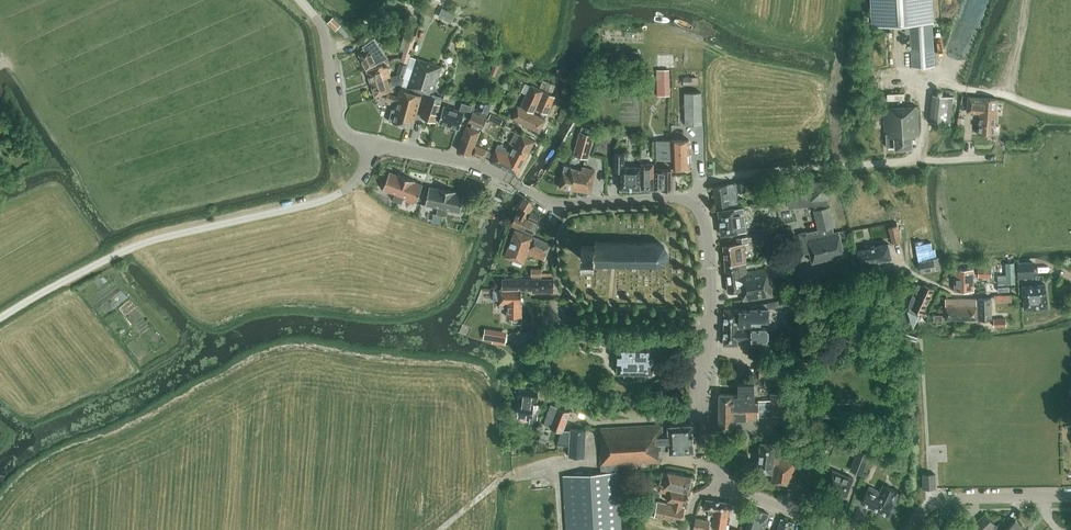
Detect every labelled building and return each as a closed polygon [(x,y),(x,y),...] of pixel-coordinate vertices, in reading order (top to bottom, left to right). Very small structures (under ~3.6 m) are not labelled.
[(930,0),(872,0),(874,25),(909,23),(912,67),(934,66),(930,0)] [(442,7),(438,17),(451,23),(456,13),(442,7)] [(333,17),(328,22),(336,30),(341,25),(333,17)] [(402,61),(407,63),(410,56),(416,36),(409,34),(405,46),(406,47),(402,61)] [(365,52),(359,54),(366,69),(389,58),(374,38),(362,46),(365,52)] [(404,79),(410,81),(407,88),(423,93),(423,92),(429,94),(430,93),(433,94),(442,66),(417,58),(417,59),(410,56),(407,63),(403,78),(404,79)] [(506,65),(496,61),(495,64),(494,63),(489,74),(495,76),(498,67),(505,70),(506,65)] [(367,71),(371,83),(387,78),(391,77),(387,66),(383,68),(383,66),(367,71)] [(658,71),(658,83),(670,83),(669,71),(658,71)] [(625,74),(611,73),(611,80),(624,81),(625,74)] [(402,83),(399,75),(390,77),(393,86),(402,83)] [(391,90),(387,78),(371,83),(375,96),(391,90)] [(402,85),(401,89),(406,90),(407,88),(410,81),(404,79),(403,82),(402,85)] [(548,82),(545,87),(545,88),(551,91),(555,84),(548,81),(548,82)] [(536,108),(538,102),(544,91),(531,85),(526,96),(521,94),(517,101),(522,103),(521,106),(534,112),(536,108)] [(422,95),(406,90),(401,89),(398,97),(387,93),(385,99),(397,103),(395,109),(392,109),(389,121),(413,127),(422,95)] [(536,108),(547,113),(555,96),(544,91),(538,102),(536,108)] [(684,93),(685,105),(685,124),(693,124),(702,124),(701,92),(684,93)] [(442,97),(433,94),(430,93),(429,94),(422,117),(436,121),(440,107),(439,107),(442,97)] [(950,123),(952,96),(933,94),(930,121),(950,123)] [(480,112),(480,114),(485,116),(485,114),(487,115),(489,109),(491,108),(492,105),(491,104),(492,101),(481,97),(476,110),(480,112)] [(997,99),(981,97),(981,98),(968,97),(967,112),(979,113),(978,133),(994,134),(997,99)] [(443,105),(438,122),(459,129),(463,116),(468,118),(472,106),(462,103),(460,110),(443,105)] [(545,119),(518,105),(512,118),(539,131),(545,119)] [(917,106),(883,108),(885,134),(886,134),(886,147),(895,146),(895,148),(912,147),(911,136),(919,135),(917,106)] [(475,129),(479,130),(480,126),(481,127),(485,117),(473,112),(472,112),(472,111),(470,115),(468,119),(468,118),(467,121),(472,122),(471,125),(470,127),(475,129)] [(497,117),(490,114),(488,119),(495,122),(497,117)] [(470,127),(466,125),(457,149),(471,154),(479,130),(475,129),(470,127)] [(528,153),(517,146),(522,134),(521,133),(520,134),(515,131),(507,148),(498,144),(494,153),(491,158),(490,161),(517,174),(528,153)] [(587,158),(593,135),(580,131),(574,155),(587,158)] [(522,134),(517,146),(528,153),(535,141),(522,134)] [(689,160),(691,159),(691,154),(689,153),(689,139),(656,140),(656,160),(673,160),(673,169),(690,168),(689,160)] [(485,155),(487,150),(475,145),(471,155),(483,159),(485,155)] [(487,150),(485,155),(491,158),(494,153),(487,150)] [(625,153),(614,153),(614,171),(621,171),(620,189),(640,189),(641,173),(641,169),(641,166),(640,166),(625,165),(625,153)] [(654,163),(640,163),(640,166),(641,166),(641,169),(641,173),(640,189),(653,190),(653,176),(654,176),(654,168),(654,163)] [(581,171),(577,170),(564,166),(563,171),(559,187),(591,193),(595,170),(582,167),(581,171)] [(653,176),(653,190),(675,190),(675,175),(671,174),(671,169),(654,168),(654,176),(653,176)] [(395,194),(393,200),(397,202),(407,177),(397,173),(397,174),(390,172),(390,171),(382,189),(383,189),(395,194)] [(397,202),(401,203),(404,197),(415,201),(415,202),(416,202),(423,184),(422,184),(415,182),(416,181),(407,177),(397,202)] [(847,229),(839,231),(834,232),(833,227),(834,226),(830,206),(828,206),(827,198),(829,198),(827,180),(809,182),(810,191),(788,193),(789,208),(803,206),(803,205),(814,204),(815,209),(813,210),(818,229),(806,232),(806,231),(799,233),(803,250),(809,248),(812,262),(844,254),(840,238),(848,236),(847,229)] [(737,184),(735,184),(735,183),(714,186),(716,206),(737,203),(736,192),(745,191),(744,181),(737,182),(737,184)] [(429,186),(425,205),(426,205),(438,207),(437,214),(442,215),(447,189),(437,187),(437,188),(430,186),(429,186)] [(460,212),(465,193),(464,193),(464,194),(456,192),(457,191),(447,189),(442,215),(446,216),(448,209),(460,212)] [(527,219),(526,219),(533,206),(531,204),(533,202),(525,197),(519,205),(522,207),(519,214),(517,213),(511,225),(532,235),(541,216),(531,211),(527,219)] [(744,207),(734,208),(718,210),(721,235),(747,231),(746,223),(744,207)] [(892,242),(901,240),(897,225),(888,227),(892,242)] [(779,235),(777,226),(761,229),(763,238),(779,235)] [(544,260),(551,244),(534,237),(515,229),(505,256),(523,264),(528,253),(544,260)] [(725,265),(745,262),(746,262),(744,243),(748,242),(748,237),(737,238),(738,244),(723,245),(725,265)] [(921,240),(915,242),(916,245),(917,252),(919,261),(936,257),(934,249),(932,249),(930,242),(922,244),(921,240)] [(667,256),(667,254),(667,253),(667,251),(667,249),(666,248),(665,247),(664,245),(663,245),(662,244),(661,243),(658,243),(657,243),(614,242),(595,242),(595,246),(581,246),(581,251),(581,252),(581,254),(581,259),(594,259),(594,263),(614,264),(657,264),(659,264),(661,263),(663,263),(664,261),(665,260),(666,259),(667,257),(667,256)] [(891,258),(888,243),(857,250),(861,265),(863,265),(873,262),(873,263),(879,261),(890,258),(890,259),(891,258)] [(938,257),(936,257),(919,261),(921,272),(940,269),(938,257)] [(746,271),(745,262),(725,265),(728,292),(741,290),(743,301),(773,296),(769,268),(746,271)] [(1018,276),(1034,276),(1033,262),(1018,263),(1018,276)] [(1013,263),(1006,263),(1006,274),(997,275),(998,284),(1007,283),(1014,283),(1013,263)] [(978,269),(978,277),(991,276),(991,268),(978,268),(978,269)] [(955,291),(973,291),(973,277),(973,269),(955,269),(955,291)] [(526,290),(532,290),(532,292),(554,292),(554,279),(502,278),(502,289),(514,289),(521,289),(521,290),(526,290)] [(908,311),(907,311),(913,327),(918,316),(917,316),(920,313),(921,314),(933,288),(924,284),(923,286),(918,283),(916,289),(916,292),(917,294),(918,296),(913,294),(907,306),(908,311)] [(1045,284),(1023,286),(1025,309),(1047,307),(1045,284)] [(521,290),(526,290),(521,290),(521,289),(514,289),(502,289),(499,289),(499,308),(507,308),(507,317),(522,317),(522,302),(521,302),(521,290)] [(781,306),(795,303),(793,297),(779,300),(781,306)] [(991,297),(978,298),(978,299),(979,318),(979,319),(992,318),(991,297)] [(956,319),(955,298),(945,298),(945,319),(956,319)] [(966,298),(955,298),(956,319),(966,319),(966,298)] [(976,298),(966,298),(966,319),(976,319),(976,318),(979,318),(978,299),(976,299),(976,298)] [(769,307),(768,302),(750,306),(750,310),(724,309),(723,344),(737,344),(737,340),(741,340),(741,342),(749,342),(749,340),(766,340),(769,337),(769,330),(766,327),(761,327),(761,320),(769,320),(769,307)] [(532,328),(514,337),(519,347),(537,338),(532,328)] [(492,342),(505,344),(506,335),(485,332),(484,338),(493,339),(492,342)] [(590,333),(576,332),(576,342),(590,342),(590,333)] [(606,343),(606,333),(592,333),(591,342),(606,343)] [(653,362),(653,356),(652,356),(652,347),(653,347),(653,345),(618,344),(617,372),(624,372),(624,379),(634,380),(634,373),(652,373),(652,371),(652,362),(653,362)] [(758,378),(778,379),(778,363),(759,363),(758,378)] [(792,377),(784,378),(785,393),(785,403),(786,410),(794,410),(794,403),(798,403),(797,392),(793,392),(792,377)] [(738,400),(755,400),(754,382),(738,383),(738,393),(738,394),(738,400)] [(522,399),(521,403),(519,403),(518,415),(530,417),(529,422),(537,423),(539,406),(533,405),(533,401),(536,401),(538,388),(518,386),(516,399),(522,399)] [(772,415),(786,414),(786,410),(785,403),(785,393),(771,393),(772,415)] [(758,400),(755,400),(738,400),(738,394),(719,394),(719,428),(732,428),(732,419),(749,419),(749,420),(758,420),(758,400)] [(570,430),(563,430),(570,411),(551,404),(544,425),(561,431),(558,443),(570,445),(570,430)] [(662,424),(600,428),(600,464),(601,464),(601,473),(563,476),(566,529),(621,529),(618,472),(617,464),(659,462),(659,450),(669,450),(669,453),(692,452),(693,452),(693,451),(693,442),(693,435),(692,435),(692,426),(692,425),(691,425),(668,426),(668,434),(663,434),(662,424)] [(570,429),(570,430),(570,445),(569,456),(584,457),(586,429),(570,429)] [(548,434),(542,432),(538,441),(545,443),(548,434)] [(795,484),(798,460),(774,457),(774,454),(772,454),(773,444),(761,442),(757,471),(772,473),(771,481),(795,484)] [(831,452),(821,449),(818,457),(828,460),(831,452)] [(862,474),(870,454),(860,450),(853,470),(862,474)] [(893,457),(878,451),(875,460),(889,465),(893,457)] [(664,485),(688,491),(692,476),(683,474),(684,473),(679,472),(679,473),(668,470),(668,472),(662,470),(659,484),(661,484),(660,487),(664,487),(664,485)] [(846,496),(853,478),(832,470),(825,488),(846,496)] [(658,474),(651,473),(648,485),(655,486),(658,474)] [(935,488),(935,474),(922,474),(923,488),(935,488)] [(883,484),(880,491),(869,486),(861,502),(887,514),(889,512),(890,512),(892,508),(891,508),(893,502),(892,502),(897,491),(883,484)] [(667,500),(672,501),(672,505),(666,503),(666,502),(657,501),(655,511),(654,516),(681,522),(684,507),(683,507),(684,504),(685,504),(688,491),(664,485),(664,487),(660,487),(659,491),(668,493),(667,500)] [(655,511),(657,501),(641,499),(640,509),(655,511)] [(726,528),(729,529),(729,524),(727,524),(729,503),(706,499),(704,509),(709,510),(708,514),(714,515),(712,526),(726,528)] [(764,529),(769,514),(752,508),(745,529),(768,529),(764,529)] [(980,519),(989,529),(994,524),(985,515),(980,519)] [(710,520),(695,517),(693,529),(695,529),(708,529),(710,520)] [(961,517),(953,525),(958,529),(967,529),(970,527),(961,517)] [(1025,529),(1015,519),(1011,524),(1005,517),(993,528),(995,529),(1024,529),(1025,529)] [(794,523),(781,518),(777,529),(791,529),(794,523)] [(989,529),(980,519),(975,524),(981,529),(988,529),(989,529)]
